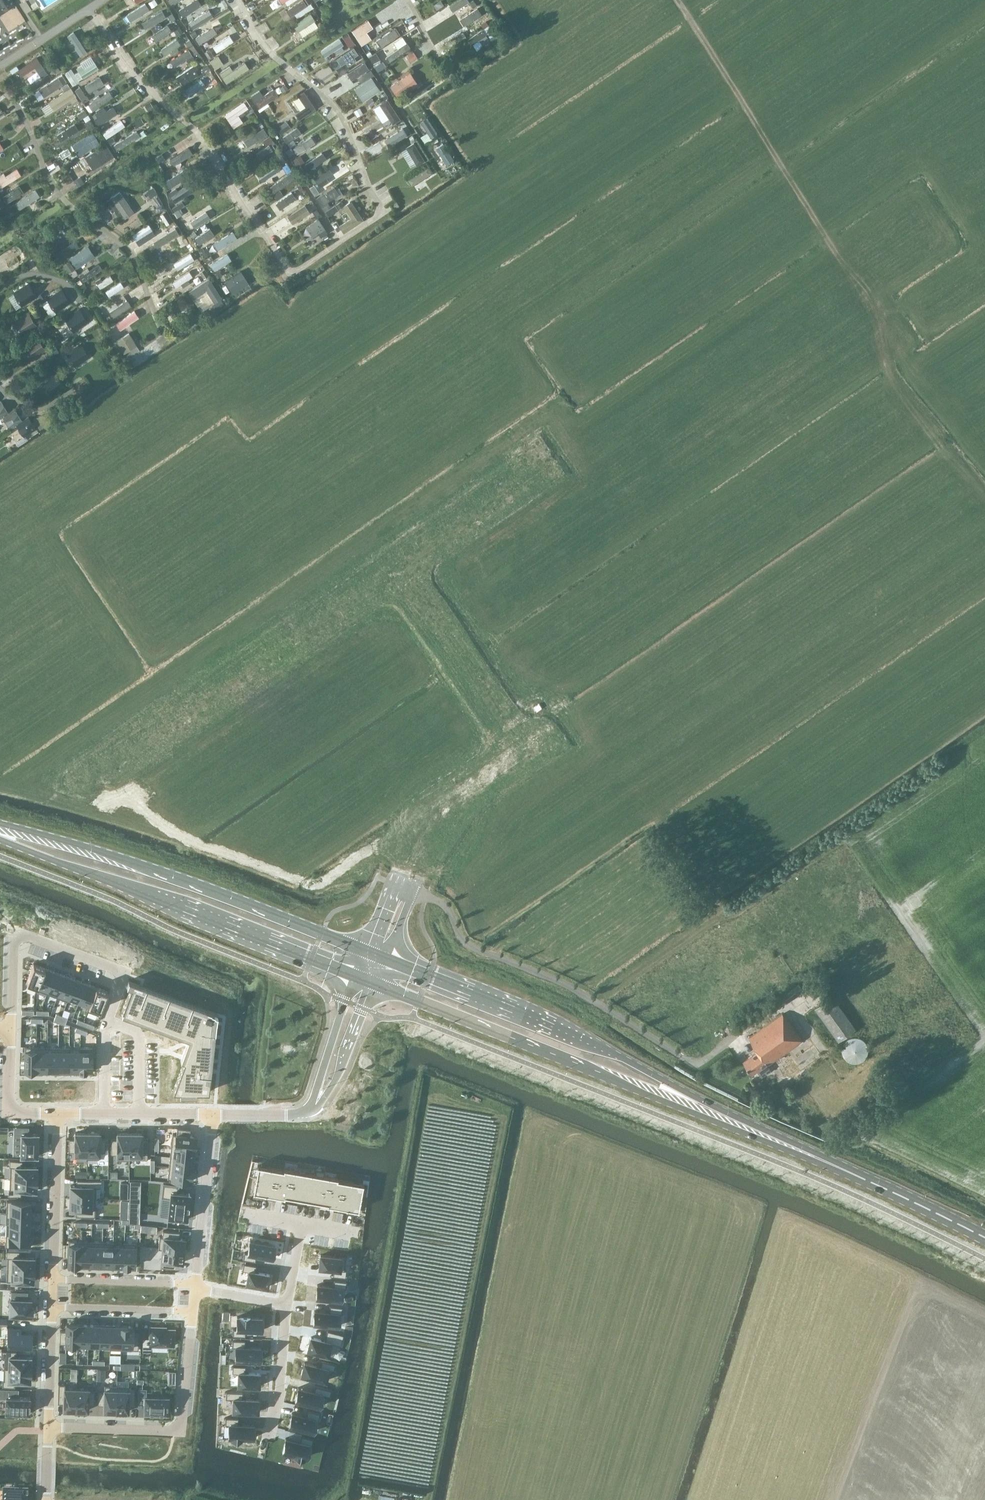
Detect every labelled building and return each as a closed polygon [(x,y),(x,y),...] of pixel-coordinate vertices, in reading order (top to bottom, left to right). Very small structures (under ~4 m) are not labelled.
[(8,8),(3,0),(0,0),(0,13),(8,8)] [(33,11),(39,7),(35,0),(26,0),(33,11)] [(178,7),(181,15),(201,5),(198,0),(193,0),(178,7)] [(310,0),(306,3),(304,0),(300,0),(285,7),(290,18),(313,7),(310,0)] [(447,12),(458,5),(455,0),(444,7),(447,12)] [(441,1),(434,5),(437,9),(444,5),(441,1)] [(144,2),(125,13),(129,19),(148,8),(144,2)] [(473,9),(457,19),(462,26),(477,16),(473,9)] [(154,22),(167,18),(164,11),(152,15),(154,22)] [(191,28),(210,18),(207,11),(187,21),(191,28)] [(294,21),(300,34),(317,26),(310,13),(294,21)] [(360,44),(371,37),(366,30),(372,26),(367,18),(350,28),(360,44)] [(203,24),(198,26),(201,33),(196,35),(198,41),(217,33),(213,25),(205,29),(203,24)] [(475,49),(496,36),(488,24),(469,36),(472,41),(471,42),(475,49)] [(152,35),(157,42),(171,31),(165,25),(152,35)] [(379,44),(399,35),(395,27),(376,37),(379,44)] [(69,53),(85,48),(79,29),(63,34),(69,53)] [(419,32),(410,34),(412,41),(420,39),(419,32)] [(215,51),(232,40),(228,33),(211,45),(215,51)] [(401,34),(392,41),(396,48),(385,55),(388,59),(402,50),(399,45),(406,41),(401,34)] [(339,65),(354,57),(352,53),(358,50),(355,45),(334,56),(339,65)] [(405,56),(410,62),(417,58),(413,51),(405,56)] [(174,67),(187,61),(183,52),(170,58),(174,67)] [(210,61),(215,69),(223,64),(218,55),(210,61)] [(379,57),(372,60),(377,69),(384,66),(379,57)] [(365,60),(346,71),(350,78),(369,67),(365,60)] [(41,63),(34,67),(41,77),(47,73),(41,63)] [(64,73),(72,85),(79,81),(71,68),(64,73)] [(410,70),(389,84),(396,96),(417,82),(410,70)] [(203,75),(183,89),(187,95),(207,81),(203,75)] [(61,87),(64,85),(59,76),(38,87),(43,95),(61,86),(61,87)] [(99,76),(83,85),(87,91),(102,82),(99,76)] [(353,88),(362,101),(379,88),(370,76),(353,88)] [(273,86),(262,94),(258,88),(250,94),(258,105),(277,92),(273,86)] [(71,87),(49,99),(54,108),(76,95),(71,87)] [(88,110),(112,97),(108,90),(84,104),(88,110)] [(299,119),(315,108),(303,91),(297,95),(305,106),(295,113),(299,119)] [(391,121),(397,118),(387,98),(374,105),(383,123),(390,119),(391,121)] [(223,114),(232,127),(242,120),(238,113),(247,106),(243,100),(223,114)] [(40,106),(45,113),(53,108),(48,101),(40,106)] [(66,103),(62,112),(71,117),(75,108),(66,103)] [(112,105),(101,112),(97,106),(91,110),(98,122),(116,110),(112,105)] [(359,106),(352,108),(355,115),(361,112),(359,106)] [(102,136),(125,125),(122,118),(108,125),(106,120),(97,125),(102,136)] [(249,119),(242,123),(246,129),(252,125),(249,119)] [(285,142),(300,131),(296,126),(281,136),(285,142)] [(264,128),(236,140),(239,149),(260,139),(259,136),(266,133),(264,128)] [(387,144),(406,135),(403,128),(383,137),(387,144)] [(115,148),(139,136),(136,130),(113,142),(115,148)] [(428,131),(419,135),(422,141),(431,138),(428,131)] [(269,134),(262,138),(266,145),(273,141),(269,134)] [(296,154),(314,144),(310,136),(291,146),(296,154)] [(413,140),(405,144),(417,164),(424,160),(413,140)] [(89,166),(112,158),(107,144),(84,152),(89,166)] [(169,157),(173,164),(160,172),(168,185),(181,177),(176,167),(184,162),(183,160),(194,154),(189,146),(169,157)] [(266,146),(254,151),(257,158),(269,152),(266,146)] [(434,159),(446,152),(443,146),(431,153),(434,159)] [(305,174),(327,160),(322,150),(299,164),(305,174)] [(277,160),(259,171),(262,177),(281,165),(277,160)] [(0,186),(20,173),(15,165),(0,175),(0,185),(0,186)] [(430,165),(408,177),(413,187),(436,176),(430,165)] [(315,181),(318,186),(327,181),(324,176),(332,172),(328,166),(307,177),(310,183),(315,181)] [(268,193),(294,178),(291,172),(265,187),(268,193)] [(75,184),(83,182),(81,175),(73,177),(75,184)] [(316,196),(321,204),(340,192),(335,184),(316,196)] [(17,185),(2,193),(7,201),(21,193),(17,185)] [(35,189),(8,205),(12,212),(39,196),(35,189)] [(124,218),(133,212),(120,191),(110,198),(124,218)] [(291,191),(275,201),(281,211),(297,201),(291,191)] [(350,199),(342,205),(350,216),(338,224),(344,232),(364,218),(350,199)] [(105,221),(112,211),(99,202),(92,212),(105,221)] [(285,214),(289,223),(310,213),(306,204),(285,214)] [(198,219),(191,223),(194,227),(209,218),(203,207),(194,212),(198,219)] [(128,224),(132,229),(142,223),(138,217),(128,224)] [(317,218),(299,230),(307,242),(325,231),(317,218)] [(209,227),(193,236),(196,243),(212,233),(209,227)] [(46,237),(50,243),(65,235),(62,229),(46,237)] [(137,229),(126,234),(135,254),(146,248),(137,229)] [(216,248),(237,238),(233,230),(212,241),(216,248)] [(76,268),(96,254),(86,241),(67,254),(63,247),(58,251),(62,258),(67,255),(76,268)] [(211,262),(214,268),(227,261),(224,255),(211,262)] [(81,280),(99,269),(95,263),(78,275),(81,280)] [(70,273),(73,278),(84,270),(81,265),(70,273)] [(224,277),(226,283),(221,285),(223,292),(247,284),(243,271),(224,277)] [(187,277),(191,276),(189,272),(171,278),(174,286),(188,281),(187,277)] [(95,282),(98,287),(112,279),(109,274),(95,282)] [(192,297),(198,308),(221,296),(211,276),(184,291),(188,299),(192,297)] [(39,286),(44,295),(55,288),(49,280),(39,286)] [(22,305),(35,297),(27,284),(15,292),(22,305)] [(57,311),(69,303),(61,290),(48,299),(57,311)] [(40,301),(49,315),(54,311),(46,297),(40,301)] [(220,298),(214,303),(212,304),(215,310),(224,304),(220,298)] [(126,299),(109,310),(112,313),(128,303),(126,299)] [(74,330),(87,322),(78,310),(66,318),(74,330)] [(22,334),(35,326),(27,313),(14,321),(22,334)] [(116,340),(123,353),(137,345),(129,332),(116,340)] [(32,358),(44,350),(36,338),(23,346),(32,358)] [(144,345),(150,354),(160,349),(154,339),(144,345)] [(75,365),(88,357),(80,344),(67,353),(75,365)] [(51,395),(63,386),(54,374),(42,383),(51,395)] [(9,412),(1,400),(0,401),(0,419),(2,417),(9,413),(9,412)] [(22,420),(15,408),(9,412),(9,413),(2,417),(10,429),(16,425),(22,420)] [(36,428),(31,420),(28,416),(22,420),(16,425),(24,437),(36,428)] [(33,963),(26,984),(36,987),(37,988),(44,967),(33,963)] [(36,987),(36,989),(47,993),(55,971),(44,967),(37,988),(36,987)] [(55,971),(47,993),(57,997),(65,975),(55,971)] [(65,975),(57,997),(68,1001),(69,997),(76,979),(65,975)] [(76,979),(69,997),(79,1001),(86,983),(76,979)] [(86,983),(79,1001),(89,1004),(96,986),(86,983)] [(783,995),(789,1002),(804,990),(799,983),(783,995)] [(132,985),(122,1010),(182,1032),(189,1047),(172,1091),(209,1091),(216,1017),(203,1012),(132,985)] [(89,1004),(87,1010),(98,1015),(107,991),(96,986),(89,1004)] [(815,1008),(822,1018),(838,1041),(856,1028),(832,995),(815,1008)] [(776,1018),(749,1037),(758,1051),(744,1062),(753,1073),(758,1070),(762,1076),(771,1070),(767,1064),(802,1039),(790,1021),(789,1022),(783,1014),(776,1018)] [(842,1051),(842,1053),(843,1055),(844,1057),(845,1059),(847,1060),(849,1061),(851,1062),(853,1063),(856,1063),(858,1063),(860,1062),(862,1061),(864,1059),(866,1057),(867,1055),(868,1053),(868,1051),(868,1049),(868,1046),(867,1044),(865,1042),(864,1040),(862,1039),(860,1038),(858,1037),(855,1037),(853,1037),(851,1038),(848,1039),(846,1040),(845,1042),(844,1044),(843,1046),(842,1048),(842,1051)] [(25,1046),(25,1070),(36,1070),(36,1046),(25,1046)] [(36,1046),(36,1070),(47,1070),(47,1046),(36,1046)] [(47,1046),(47,1070),(58,1070),(58,1047),(47,1046)] [(58,1047),(58,1070),(61,1070),(69,1070),(69,1051),(70,1051),(70,1047),(63,1047),(58,1047)] [(69,1051),(69,1070),(80,1070),(80,1051),(70,1051),(69,1051)] [(80,1070),(86,1070),(92,1070),(92,1051),(80,1051),(80,1070)] [(14,1126),(14,1133),(21,1134),(20,1155),(20,1156),(21,1156),(37,1156),(37,1155),(38,1148),(38,1147),(38,1142),(38,1141),(38,1134),(38,1133),(37,1133),(28,1133),(28,1127),(14,1126)] [(69,1139),(69,1151),(75,1151),(75,1154),(86,1154),(87,1154),(87,1133),(75,1133),(75,1139),(69,1139)] [(86,1154),(86,1158),(99,1158),(99,1152),(105,1152),(105,1139),(99,1139),(99,1133),(87,1133),(87,1154),(86,1154)] [(111,1139),(111,1152),(111,1154),(117,1154),(117,1155),(129,1155),(129,1133),(117,1133),(117,1139),(111,1139)] [(129,1133),(129,1155),(141,1155),(141,1152),(147,1152),(148,1139),(142,1139),(142,1133),(129,1133)] [(172,1134),(171,1145),(194,1148),(195,1136),(172,1134)] [(171,1145),(170,1156),(193,1159),(194,1148),(171,1145)] [(170,1156),(169,1167),(192,1170),(193,1159),(170,1156)] [(9,1160),(9,1166),(10,1166),(10,1178),(37,1179),(37,1172),(36,1172),(37,1166),(22,1166),(22,1160),(9,1160)] [(253,1191),(253,1192),(254,1192),(255,1192),(263,1194),(264,1194),(265,1194),(283,1197),(284,1198),(285,1197),(284,1196),(285,1196),(297,1198),(305,1199),(307,1200),(315,1201),(327,1203),(327,1204),(327,1205),(328,1205),(346,1208),(347,1209),(347,1208),(357,1210),(358,1211),(359,1209),(358,1209),(360,1200),(360,1199),(361,1196),(361,1195),(361,1194),(362,1186),(363,1185),(363,1184),(362,1184),(352,1182),(351,1182),(337,1179),(337,1178),(337,1179),(337,1177),(336,1177),(328,1176),(327,1176),(323,1175),(315,1174),(311,1173),(310,1173),(306,1172),(298,1171),(294,1170),(293,1170),(285,1168),(284,1168),(284,1169),(284,1170),(270,1168),(270,1167),(269,1167),(259,1166),(259,1165),(257,1165),(257,1166),(258,1166),(257,1168),(256,1175),(256,1177),(255,1177),(255,1178),(256,1178),(255,1181),(255,1182),(253,1191)] [(169,1167),(167,1179),(191,1181),(191,1175),(192,1175),(192,1170),(169,1167)] [(8,1189),(8,1196),(21,1196),(21,1190),(36,1191),(36,1185),(37,1179),(10,1178),(10,1189),(8,1189)] [(70,1185),(70,1197),(95,1198),(96,1185),(101,1185),(101,1180),(77,1179),(76,1185),(70,1185)] [(130,1180),(129,1222),(139,1223),(141,1181),(130,1180)] [(162,1196),(162,1197),(163,1197),(170,1198),(168,1216),(168,1217),(169,1217),(186,1219),(187,1219),(187,1218),(188,1210),(188,1209),(188,1204),(189,1204),(189,1203),(188,1203),(189,1194),(190,1194),(190,1193),(189,1193),(178,1192),(178,1186),(178,1185),(164,1184),(163,1183),(163,1184),(162,1196)] [(70,1197),(70,1210),(76,1210),(76,1216),(95,1216),(95,1198),(70,1197)] [(7,1200),(6,1212),(30,1213),(30,1212),(30,1204),(36,1205),(36,1201),(29,1200),(29,1201),(7,1200)] [(6,1212),(6,1223),(29,1224),(29,1223),(30,1216),(35,1216),(36,1212),(30,1212),(30,1213),(6,1212)] [(6,1223),(6,1235),(29,1236),(29,1234),(29,1227),(35,1227),(35,1223),(29,1223),(29,1224),(6,1223)] [(160,1236),(158,1249),(162,1249),(162,1248),(184,1251),(185,1239),(179,1238),(179,1232),(163,1230),(162,1236),(160,1236)] [(6,1235),(5,1247),(29,1247),(29,1238),(35,1238),(35,1235),(29,1234),(29,1236),(6,1235)] [(69,1240),(68,1264),(80,1264),(80,1241),(69,1240)] [(244,1252),(243,1259),(255,1261),(256,1255),(272,1258),(273,1256),(273,1252),(274,1252),(275,1245),(250,1240),(248,1252),(244,1252)] [(80,1241),(80,1264),(91,1264),(91,1241),(80,1241)] [(91,1241),(91,1264),(102,1265),(102,1241),(91,1241)] [(102,1241),(102,1265),(113,1265),(113,1246),(114,1246),(114,1242),(102,1241)] [(124,1242),(124,1246),(124,1265),(135,1266),(136,1242),(124,1242)] [(113,1246),(113,1265),(124,1265),(124,1246),(114,1246),(113,1246)] [(162,1249),(161,1261),(162,1261),(161,1267),(176,1268),(176,1262),(182,1263),(184,1251),(162,1248),(162,1249)] [(6,1250),(6,1257),(7,1257),(7,1269),(34,1270),(34,1263),(33,1263),(34,1257),(19,1257),(19,1251),(6,1250)] [(319,1265),(319,1266),(319,1268),(333,1269),(333,1275),(345,1277),(346,1270),(344,1269),(345,1257),(320,1255),(319,1262),(319,1261),(319,1262),(319,1265)] [(244,1263),(242,1270),(248,1271),(246,1283),(267,1287),(269,1274),(255,1272),(256,1265),(244,1263)] [(18,1287),(18,1281),(33,1282),(33,1276),(34,1276),(34,1270),(7,1269),(7,1280),(0,1280),(0,1287),(18,1287)] [(317,1284),(316,1297),(341,1300),(342,1288),(346,1288),(346,1281),(334,1280),(333,1286),(317,1284)] [(10,1298),(9,1314),(32,1315),(33,1305),(31,1305),(31,1299),(27,1299),(27,1292),(11,1291),(11,1298),(10,1298)] [(314,1316),(313,1323),(338,1326),(340,1313),(342,1314),(342,1307),(330,1305),(329,1312),(314,1310),(314,1312),(314,1316),(313,1316),(314,1316)] [(233,1328),(233,1335),(245,1336),(245,1329),(262,1330),(262,1327),(262,1326),(262,1317),(260,1317),(259,1317),(250,1317),(250,1316),(240,1315),(240,1316),(237,1316),(236,1328),(233,1328)] [(60,1330),(60,1343),(66,1343),(66,1347),(77,1348),(78,1344),(77,1344),(78,1324),(66,1324),(66,1331),(60,1330)] [(78,1324),(77,1344),(78,1344),(88,1344),(89,1325),(78,1324)] [(89,1325),(88,1344),(99,1344),(100,1325),(89,1325)] [(100,1325),(99,1344),(110,1345),(111,1325),(100,1325)] [(110,1345),(109,1349),(121,1349),(122,1326),(111,1325),(110,1345)] [(122,1326),(121,1349),(138,1350),(139,1333),(133,1333),(133,1326),(127,1326),(122,1326)] [(7,1345),(7,1346),(32,1346),(31,1346),(32,1333),(20,1333),(20,1328),(21,1328),(21,1327),(7,1327),(8,1327),(7,1345)] [(143,1338),(143,1351),(150,1351),(150,1345),(174,1346),(174,1329),(165,1329),(165,1327),(160,1327),(150,1327),(150,1339),(143,1338)] [(310,1337),(307,1349),(328,1354),(331,1342),(341,1345),(343,1334),(327,1330),(325,1340),(310,1337)] [(232,1339),(232,1346),(236,1347),(235,1359),(260,1360),(261,1347),(245,1346),(245,1340),(232,1339)] [(1,1350),(1,1357),(4,1357),(4,1368),(31,1369),(31,1363),(30,1363),(30,1357),(16,1356),(16,1350),(1,1350)] [(303,1368),(301,1375),(326,1381),(329,1369),(334,1370),(336,1363),(321,1360),(320,1366),(316,1365),(304,1362),(304,1363),(303,1363),(303,1364),(304,1364),(303,1367),(302,1368),(303,1368)] [(233,1365),(232,1372),(238,1373),(238,1385),(259,1386),(260,1373),(245,1372),(245,1366),(233,1365)] [(2,1380),(2,1386),(15,1387),(15,1381),(30,1381),(30,1375),(31,1369),(4,1368),(4,1380),(2,1380)] [(117,1386),(116,1411),(128,1411),(128,1405),(134,1406),(135,1389),(129,1389),(129,1386),(128,1386),(129,1380),(117,1380),(117,1386)] [(58,1384),(58,1403),(64,1403),(63,1409),(76,1410),(76,1388),(65,1388),(65,1384),(58,1384)] [(98,1392),(98,1404),(104,1405),(104,1411),(116,1411),(117,1386),(104,1385),(104,1392),(98,1392)] [(296,1393),(295,1400),(319,1406),(322,1394),(330,1396),(332,1389),(315,1385),(314,1391),(298,1387),(298,1389),(297,1389),(298,1389),(297,1393),(296,1392),(296,1393)] [(6,1398),(6,1411),(5,1411),(5,1412),(6,1412),(19,1413),(19,1414),(27,1415),(27,1413),(28,1413),(29,1413),(30,1412),(29,1412),(30,1398),(30,1397),(29,1397),(18,1397),(18,1389),(0,1388),(0,1398),(6,1398)] [(76,1388),(76,1410),(88,1410),(88,1404),(94,1404),(94,1392),(88,1391),(88,1389),(76,1388)] [(139,1389),(138,1407),(145,1407),(145,1412),(167,1413),(167,1410),(169,1410),(170,1400),(168,1400),(168,1397),(146,1396),(146,1389),(139,1389)] [(226,1391),(226,1398),(233,1398),(233,1411),(258,1412),(258,1405),(259,1405),(259,1404),(258,1404),(258,1401),(259,1401),(259,1400),(258,1400),(259,1399),(242,1398),(243,1392),(226,1391)] [(292,1413),(289,1425),(313,1431),(316,1419),(318,1420),(320,1413),(308,1410),(306,1416),(292,1413)] [(225,1417),(225,1424),(229,1424),(228,1436),(231,1436),(231,1437),(241,1438),(241,1437),(254,1437),(254,1430),(254,1431),(254,1430),(254,1427),(254,1426),(254,1425),(238,1424),(238,1417),(225,1417)] [(285,1441),(283,1450),(285,1451),(294,1453),(294,1454),(304,1457),(304,1456),(307,1456),(310,1445),(312,1445),(314,1438),(301,1435),(300,1441),(285,1438),(285,1441),(284,1441),(285,1441)]
